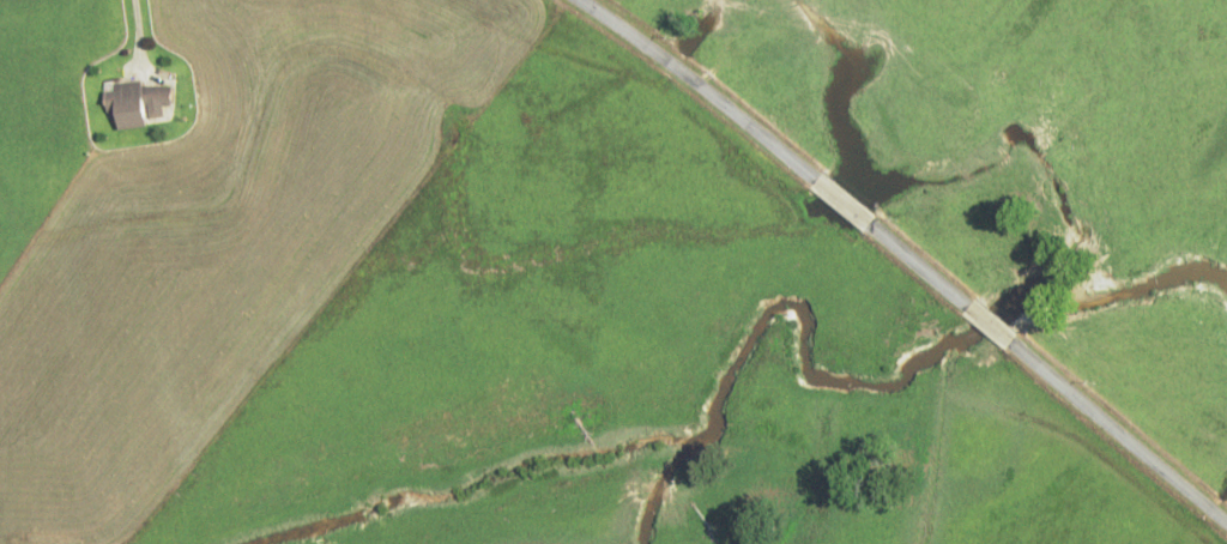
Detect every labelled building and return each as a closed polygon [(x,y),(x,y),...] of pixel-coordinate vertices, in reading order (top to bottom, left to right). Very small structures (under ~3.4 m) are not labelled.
[(120,129),(148,127),(147,106),(173,105),(171,83),(106,86),(107,110),(119,109),(120,129)]
